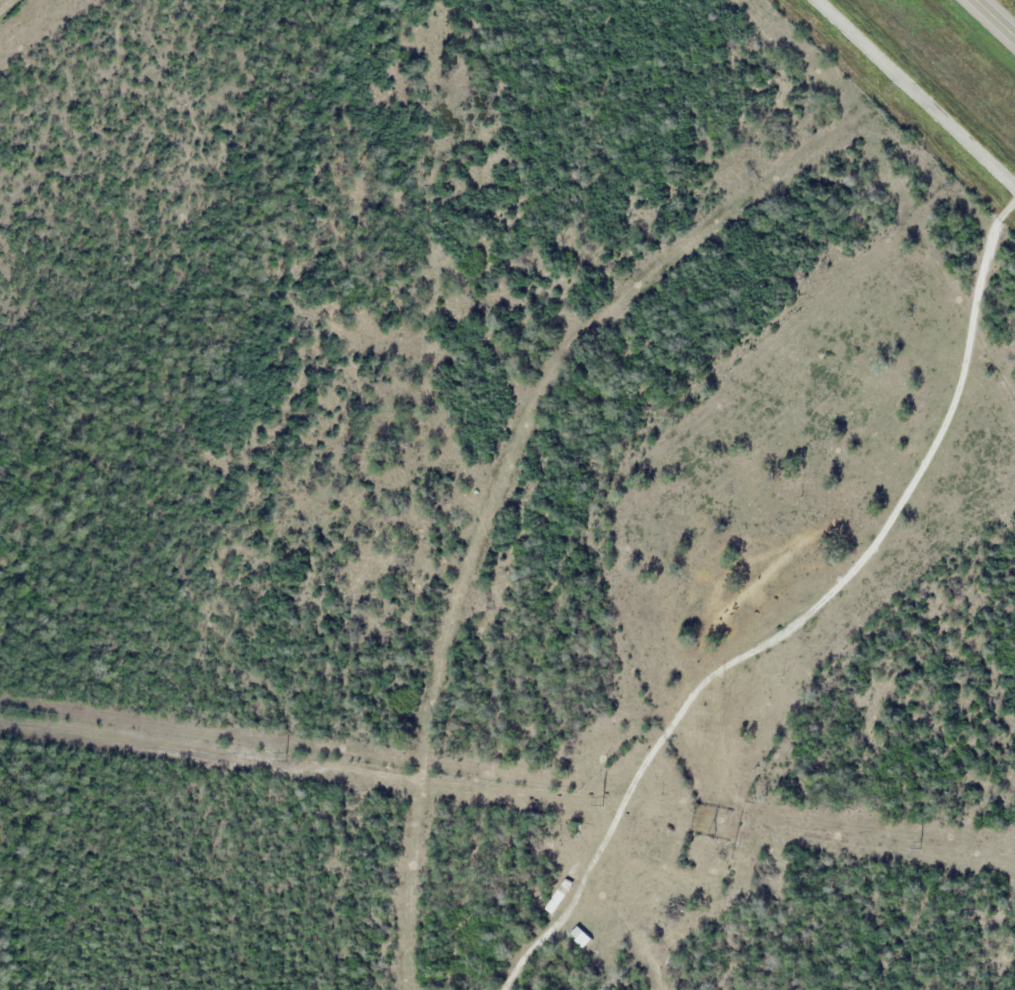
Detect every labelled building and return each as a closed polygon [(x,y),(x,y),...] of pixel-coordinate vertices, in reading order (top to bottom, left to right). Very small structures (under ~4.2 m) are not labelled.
[(564,894),(556,889),(544,908),(551,913),(564,894)]
